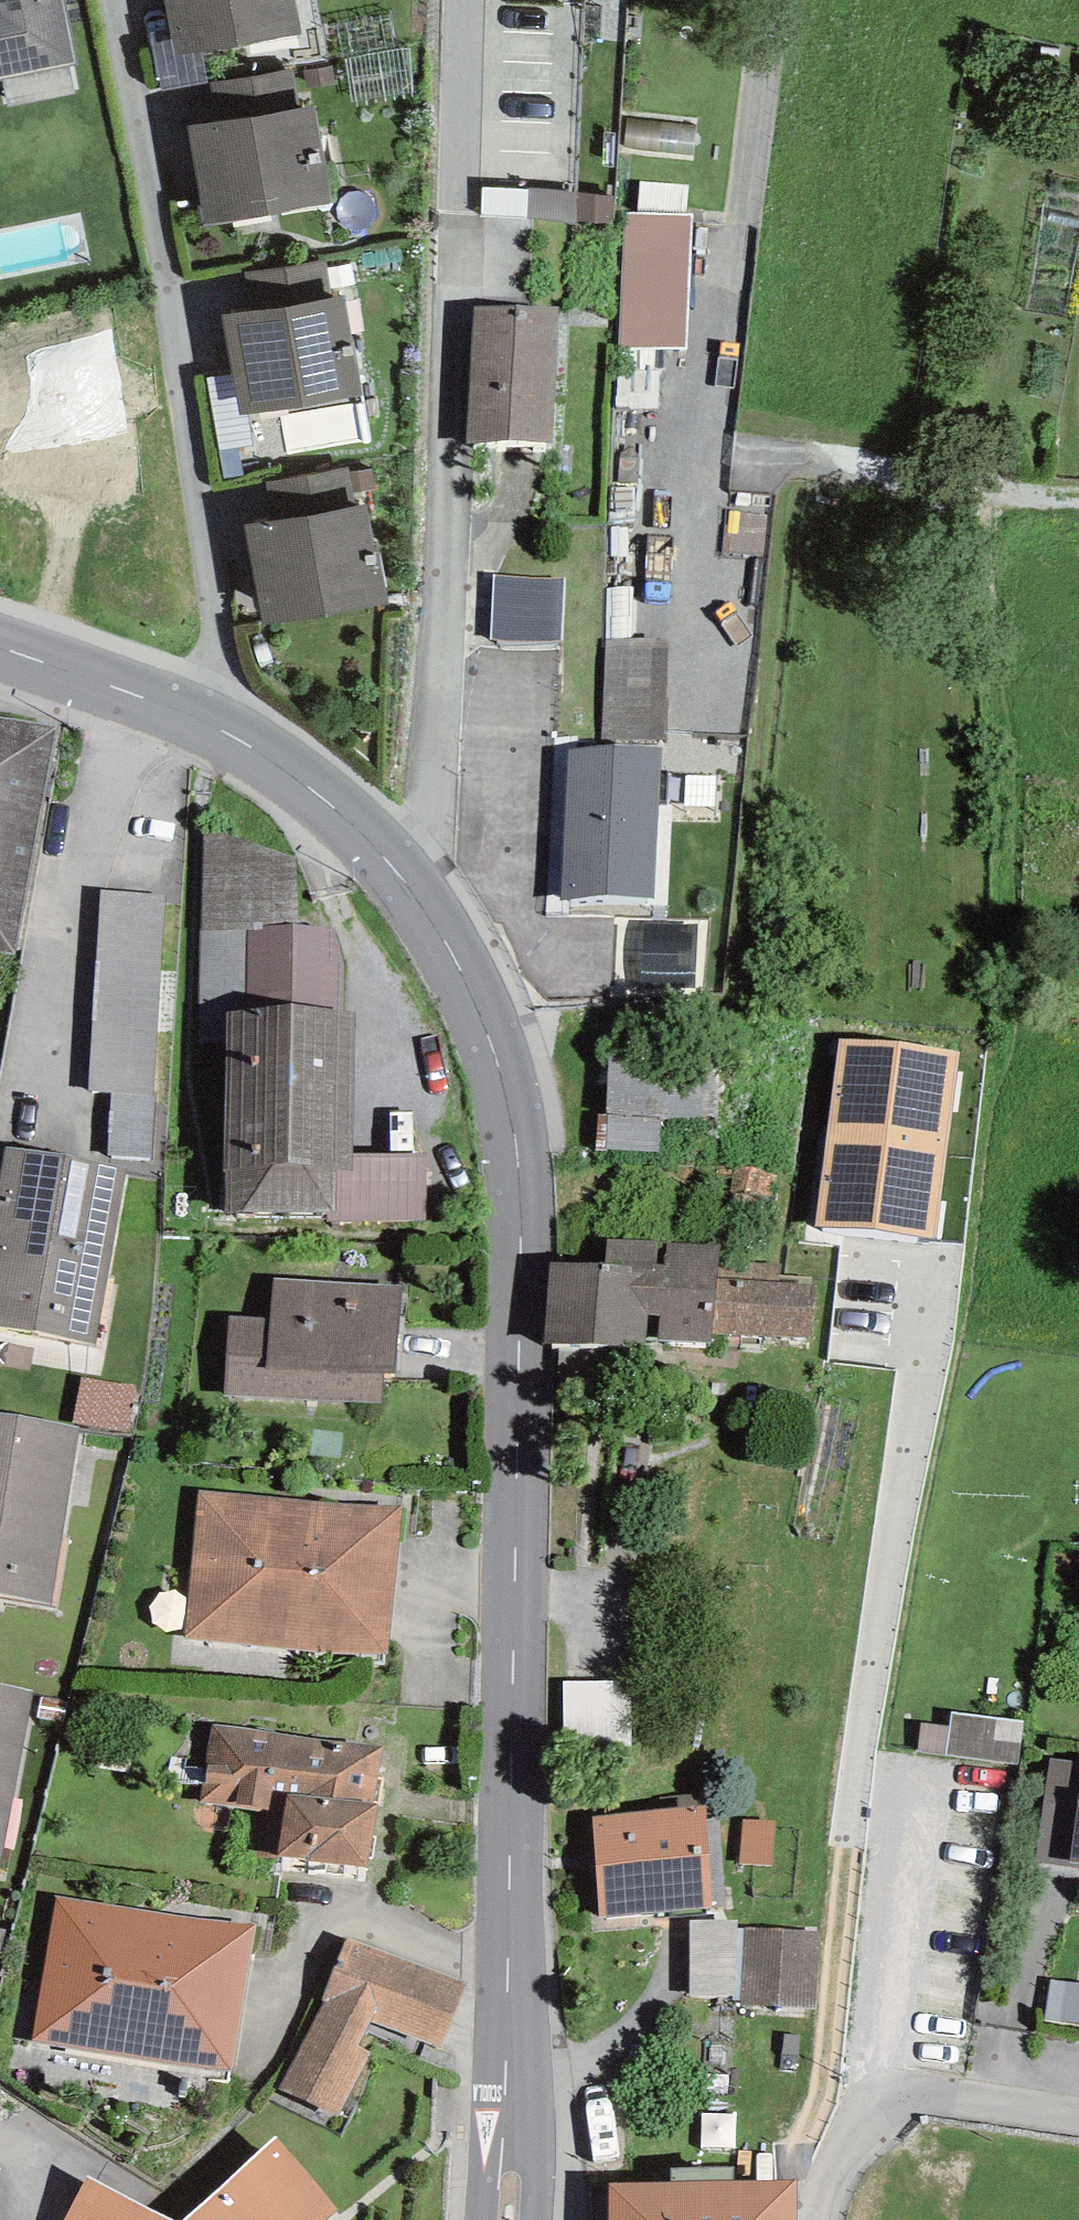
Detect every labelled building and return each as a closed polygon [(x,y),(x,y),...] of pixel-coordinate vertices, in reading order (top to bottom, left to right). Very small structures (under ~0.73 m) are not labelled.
[(77,64),(63,0),(0,0),(0,80),(77,64)] [(170,29),(175,56),(202,51),(300,35),(295,0),(166,0),(170,29)] [(175,56),(170,29),(149,33),(160,91),(207,83),(202,51),(175,56)] [(299,108),(293,70),(210,83),(216,121),(299,108)] [(216,121),(187,126),(205,224),(331,203),(315,106),(299,108),(216,121)] [(528,189),(483,188),(481,216),(527,218),(528,189)] [(578,193),(528,189),(527,218),(577,226),(576,221),(578,193)] [(612,223),(614,195),(578,193),(576,221),(612,223)] [(692,213),(624,212),(620,344),(687,349),(692,213)] [(333,298),(327,260),(245,273),(252,311),(333,298)] [(252,311),(222,316),(240,415),(360,395),(343,297),(333,298),(252,311)] [(475,307),(468,443),(552,442),(559,307),(475,307)] [(348,473),(348,469),(268,482),(274,519),(354,506),(352,493),(348,473)] [(352,493),(375,489),(372,469),(348,473),(352,493)] [(245,525),(264,626),(388,605),(366,504),(354,506),(274,519),(245,525)] [(561,643),(567,579),(494,576),(491,639),(561,643)] [(602,738),(667,740),(669,641),(605,641),(602,738)] [(0,717),(0,953),(17,956),(57,727),(0,717)] [(561,898),(654,899),(663,748),(569,750),(561,898)] [(296,858),(206,829),(202,933),(246,934),(262,933),(262,925),(300,924),(296,858)] [(165,895),(101,890),(89,1090),(111,1093),(107,1156),(151,1158),(165,895)] [(695,988),(697,922),(627,920),(627,990),(695,988)] [(345,963),(334,931),(300,924),(262,925),(262,933),(246,934),(245,1012),(344,1013),(345,963)] [(202,933),(201,1043),(224,1043),(225,1012),(245,1012),(246,934),(202,933)] [(224,1043),(223,1109),(353,1112),(354,1013),(344,1013),(245,1012),(225,1012),(224,1043)] [(843,1038),(829,1135),(950,1150),(962,1054),(843,1038)] [(608,1116),(607,1151),(659,1151),(662,1119),(716,1116),(719,1046),(610,1051),(608,1116)] [(351,1153),(353,1112),(223,1109),(222,1173),(226,1172),(227,1214),(328,1214),(334,1214),(335,1169),(351,1169),(351,1153)] [(608,1116),(600,1116),(596,1151),(607,1151),(608,1116)] [(938,1241),(950,1150),(829,1135),(817,1225),(938,1241)] [(5,1147),(0,1177),(0,1327),(93,1344),(127,1170),(5,1147)] [(427,1222),(428,1154),(351,1153),(351,1169),(335,1169),(334,1214),(328,1214),(328,1221),(427,1222)] [(551,1262),(547,1344),(645,1348),(646,1340),(710,1343),(712,1332),(717,1262),(721,1245),(608,1240),(607,1264),(551,1262)] [(810,1338),(814,1285),(782,1283),(783,1266),(717,1262),(712,1332),(810,1338)] [(228,1316),(225,1394),(382,1402),(383,1375),(395,1374),(401,1286),(274,1279),(269,1318),(228,1316)] [(134,1387),(81,1378),(74,1421),(127,1429),(134,1387)] [(0,1415),(0,1596),(52,1604),(78,1428),(0,1415)] [(199,1491),(185,1638),(387,1655),(402,1506),(199,1491)] [(630,1682),(564,1682),(563,1739),(630,1739),(630,1682)] [(0,1685),(0,1866),(33,1691),(0,1685)] [(1020,1765),(1025,1723),(952,1713),(950,1727),(947,1755),(1020,1765)] [(950,1727),(921,1723),(917,1751),(947,1755),(950,1727)] [(383,1747),(213,1725),(202,1802),(285,1812),(278,1857),(308,1858),(307,1862),(366,1868),(377,1803),(373,1803),(383,1747)] [(1037,1861),(1077,1867),(1078,1859),(1078,1765),(1052,1761),(1037,1861)] [(706,1805),(593,1817),(599,1917),(711,1907),(706,1805)] [(773,1864),(775,1821),(742,1819),(740,1863),(773,1864)] [(254,1924),(55,1896),(33,2039),(229,2070),(254,1924)] [(738,1920),(690,1921),(690,1997),(741,1997),(744,1928),(737,1928),(738,1920)] [(816,2009),(819,1932),(744,1928),(741,1997),(740,2006),(816,2009)] [(467,1985),(349,1938),(320,2001),(324,2002),(278,2090),(336,2117),(370,2052),(359,2046),(371,2021),(441,2048),(467,1985)] [(336,2211),(275,2138),(186,2219),(326,2219),(336,2211)] [(735,2181),(735,2168),(673,2169),(673,2182),(735,2181)] [(65,2219),(172,2219),(87,2176),(65,2219)] [(610,2219),(796,2219),(796,2180),(735,2181),(673,2182),(610,2184),(610,2219)]
